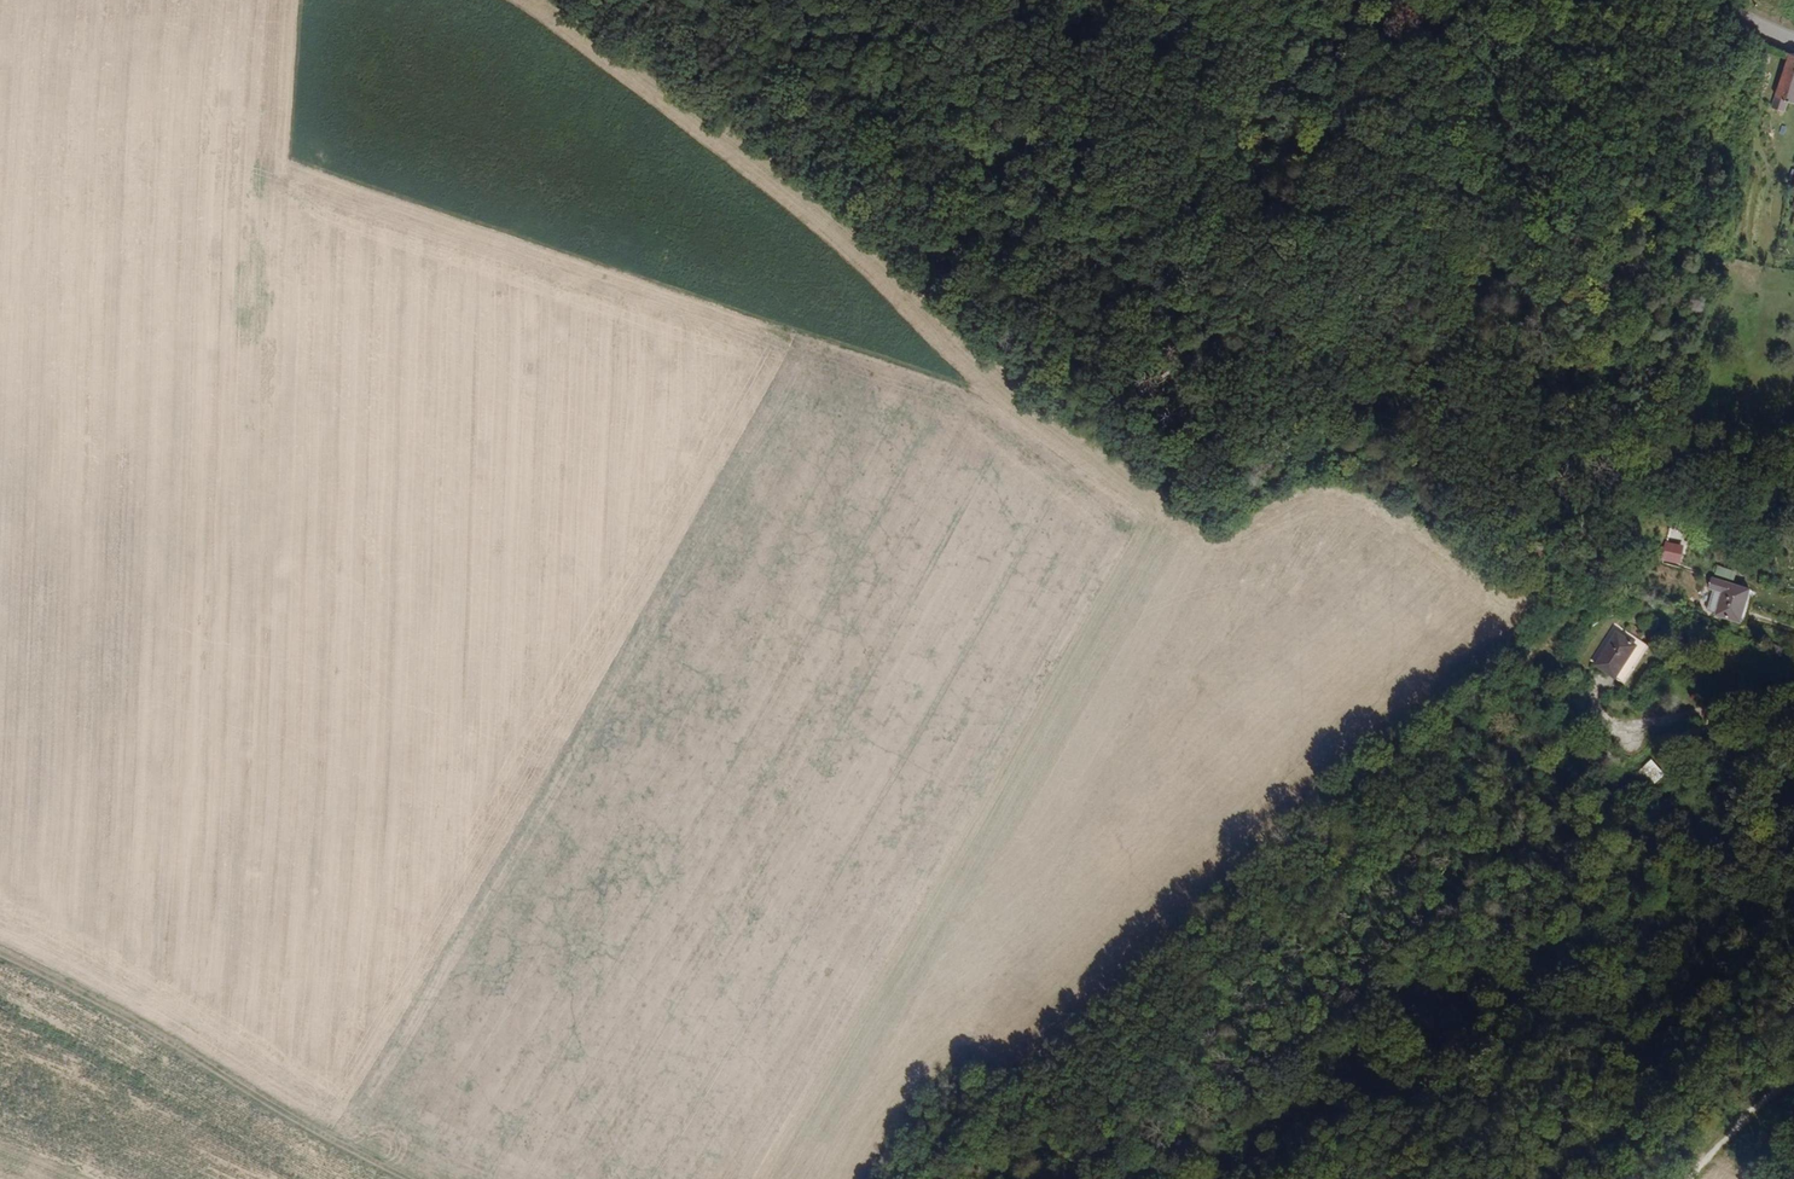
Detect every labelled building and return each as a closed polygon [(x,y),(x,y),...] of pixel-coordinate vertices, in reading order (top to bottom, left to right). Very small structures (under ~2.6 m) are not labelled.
[(1790,55),(1772,108),(1784,112),(1787,101),(1793,103),(1793,56),(1790,55)] [(1664,541),(1661,560),(1680,563),(1683,544),(1664,541)] [(1737,579),(1739,574),(1722,569),(1721,575),(1737,579)] [(1746,622),(1756,589),(1717,579),(1714,589),(1718,593),(1712,612),(1746,622)] [(1613,685),(1632,651),(1632,648),(1621,641),(1619,645),(1601,636),(1584,669),(1613,685)] [(1650,759),(1635,772),(1648,787),(1663,773),(1650,759)]
